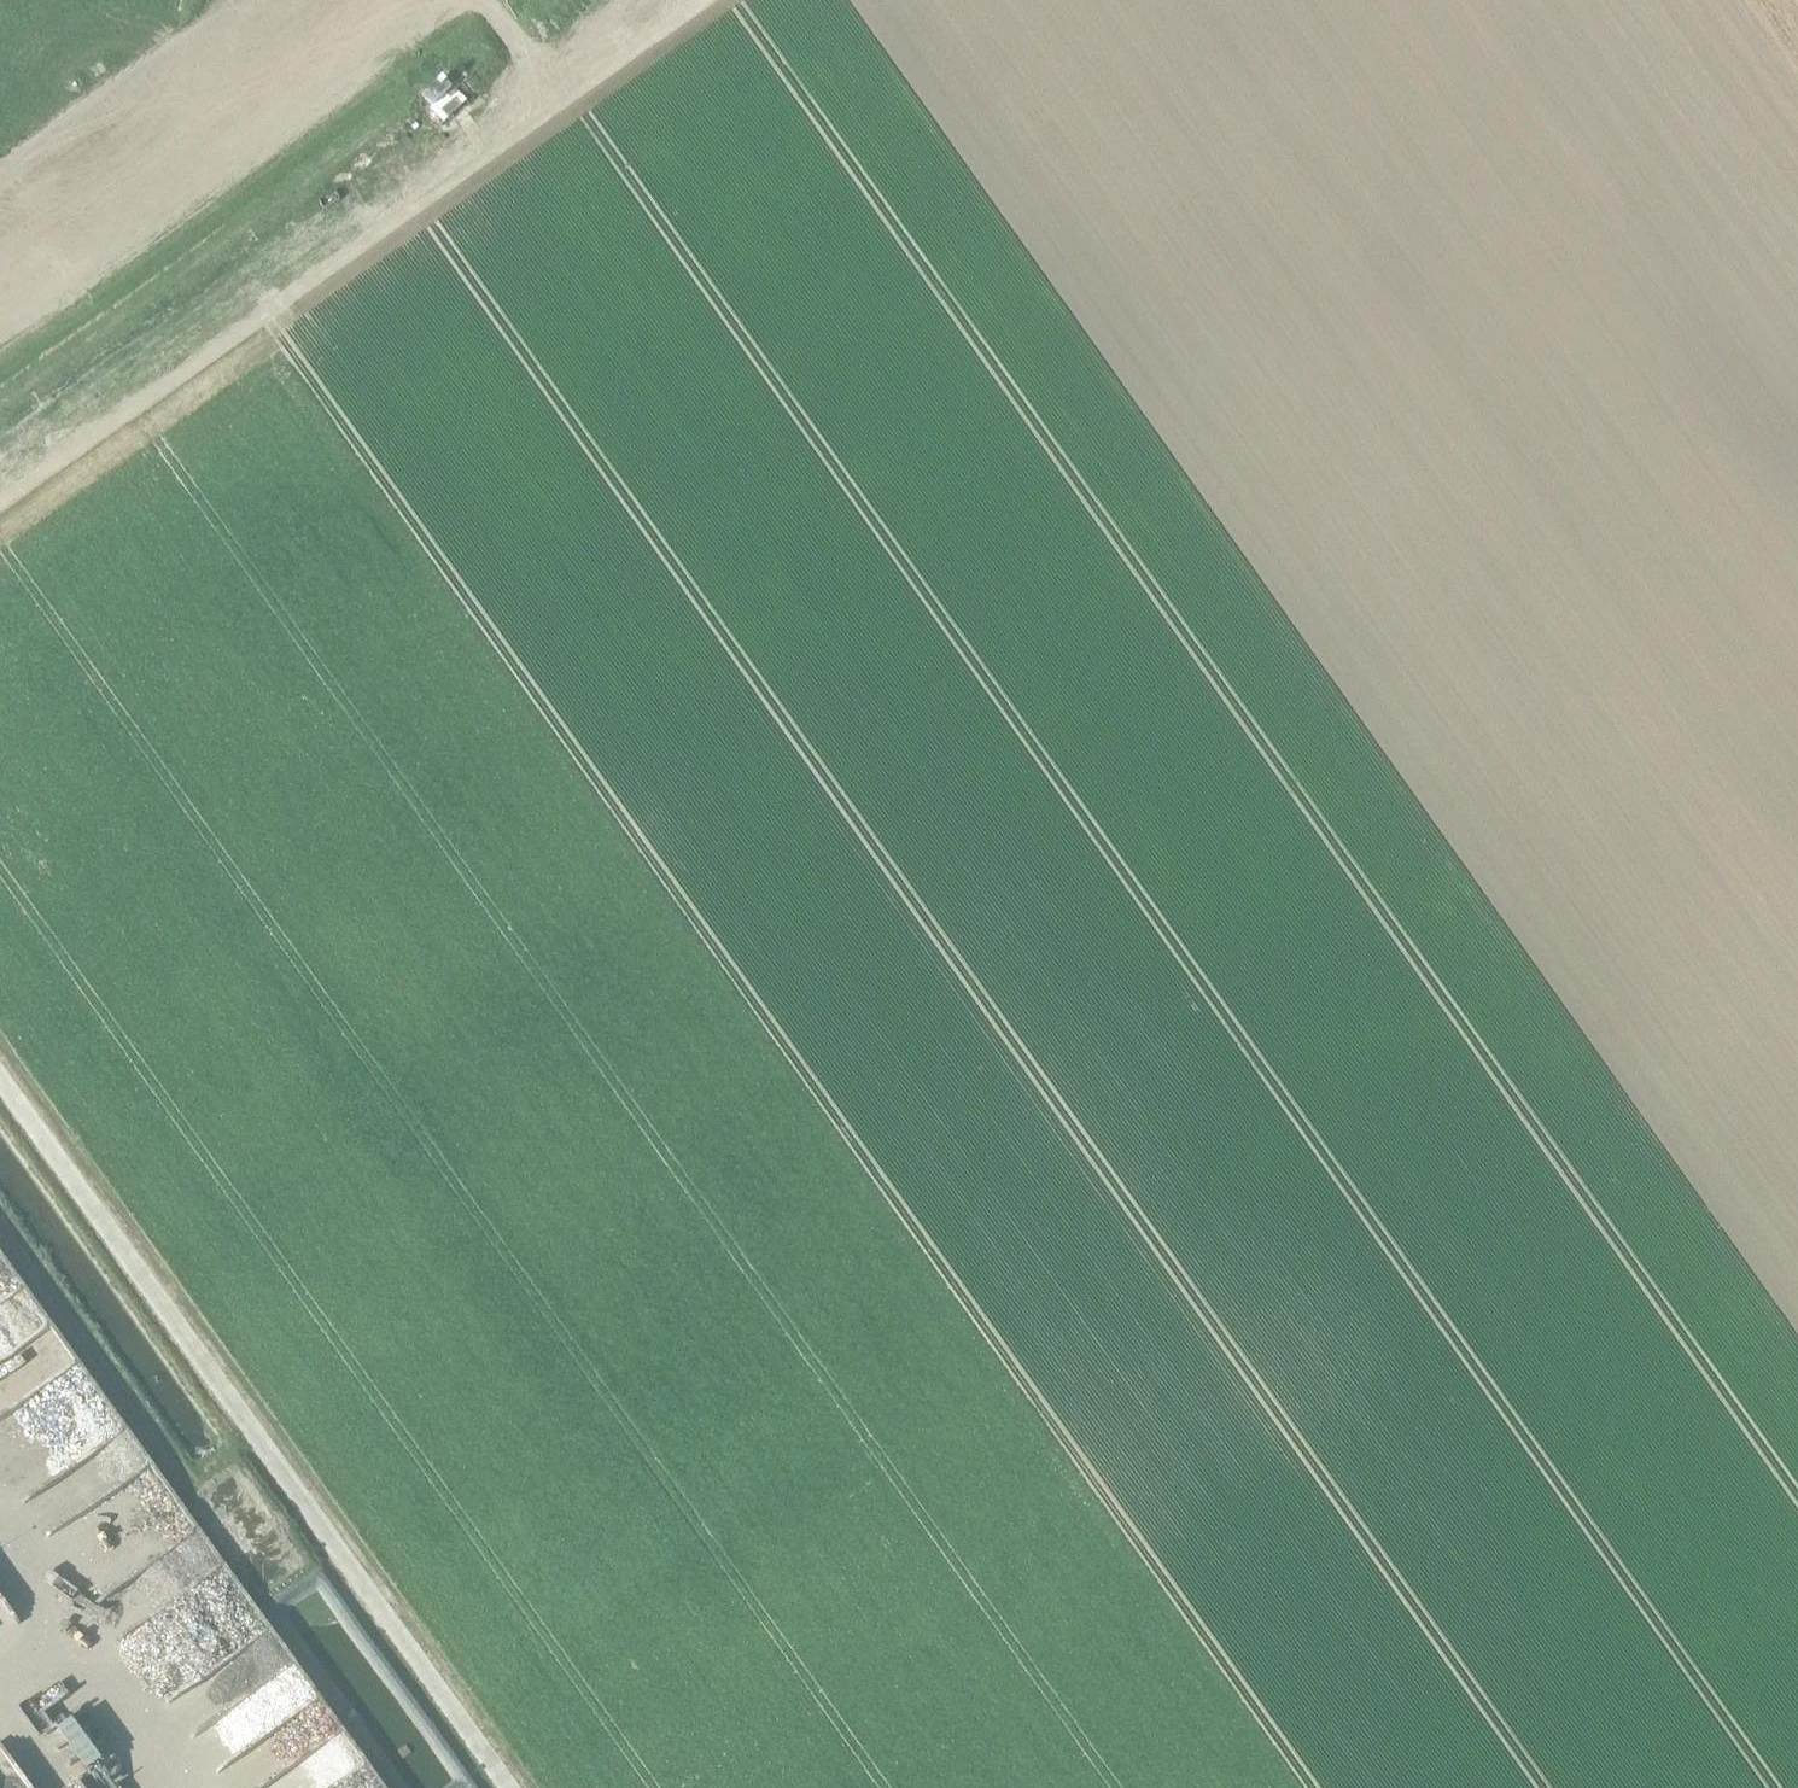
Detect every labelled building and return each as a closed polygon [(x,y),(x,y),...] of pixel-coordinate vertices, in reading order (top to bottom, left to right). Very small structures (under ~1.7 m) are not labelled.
[(64,1570),(90,1560),(88,1554),(97,1551),(91,1535),(82,1539),(78,1527),(40,1542),(54,1577),(65,1573),(64,1570)]
